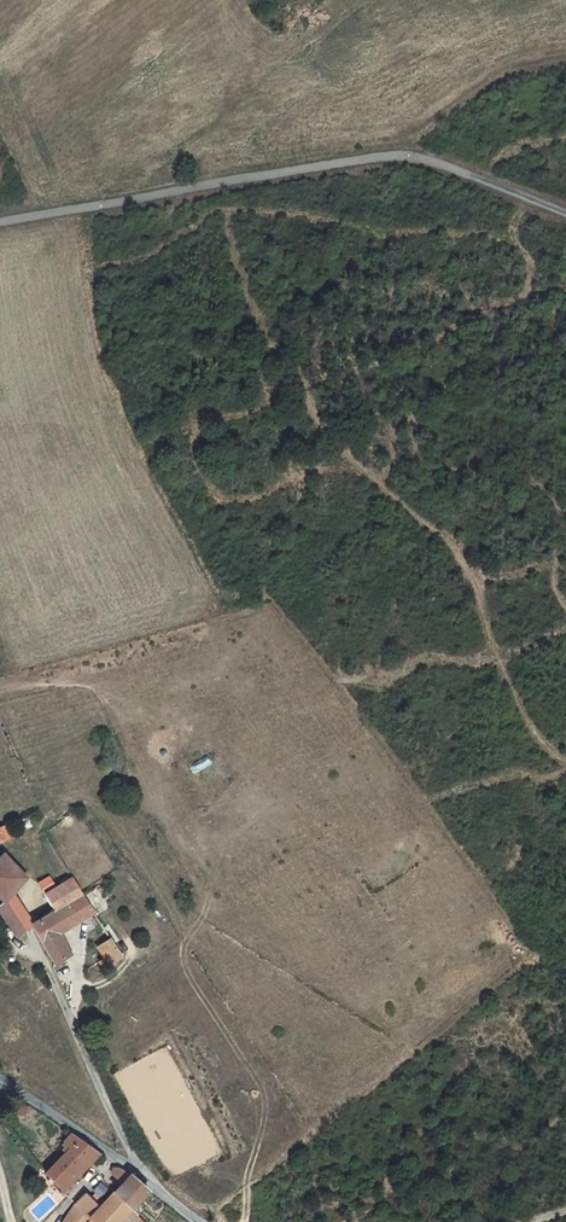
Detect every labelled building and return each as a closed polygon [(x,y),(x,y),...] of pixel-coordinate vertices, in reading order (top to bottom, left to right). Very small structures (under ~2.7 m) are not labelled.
[(0,828),(0,840),(13,835),(9,824),(0,828)] [(4,902),(13,894),(27,878),(4,854),(0,858),(0,898),(4,902)] [(39,883),(55,912),(84,896),(83,895),(73,878),(70,874),(58,880),(61,885),(56,888),(50,876),(39,883)] [(33,925),(13,894),(4,902),(0,905),(0,911),(17,936),(33,926),(32,925),(33,925)] [(84,896),(55,912),(33,925),(32,925),(33,926),(54,963),(55,964),(70,955),(58,934),(95,912),(84,896)] [(112,939),(98,948),(105,958),(100,961),(105,969),(123,957),(112,939)] [(70,1148),(85,1162),(89,1158),(96,1151),(72,1134),(64,1142),(67,1145),(62,1149),(66,1153),(70,1148)] [(71,1175),(85,1162),(70,1148),(66,1153),(45,1173),(62,1191),(75,1179),(71,1175)] [(96,1151),(89,1158),(92,1162),(100,1154),(96,1151)] [(71,1175),(75,1179),(92,1162),(89,1158),(85,1162),(71,1175)] [(123,1183),(115,1192),(132,1209),(148,1191),(131,1176),(121,1168),(114,1168),(112,1174),(123,1183)] [(115,1192),(100,1208),(86,1193),(75,1204),(89,1219),(93,1221),(119,1221),(122,1219),(132,1209),(115,1192)] [(62,1221),(93,1221),(89,1219),(75,1204),(62,1221)] [(122,1219),(125,1221),(144,1221),(139,1217),(132,1209),(122,1219)]
